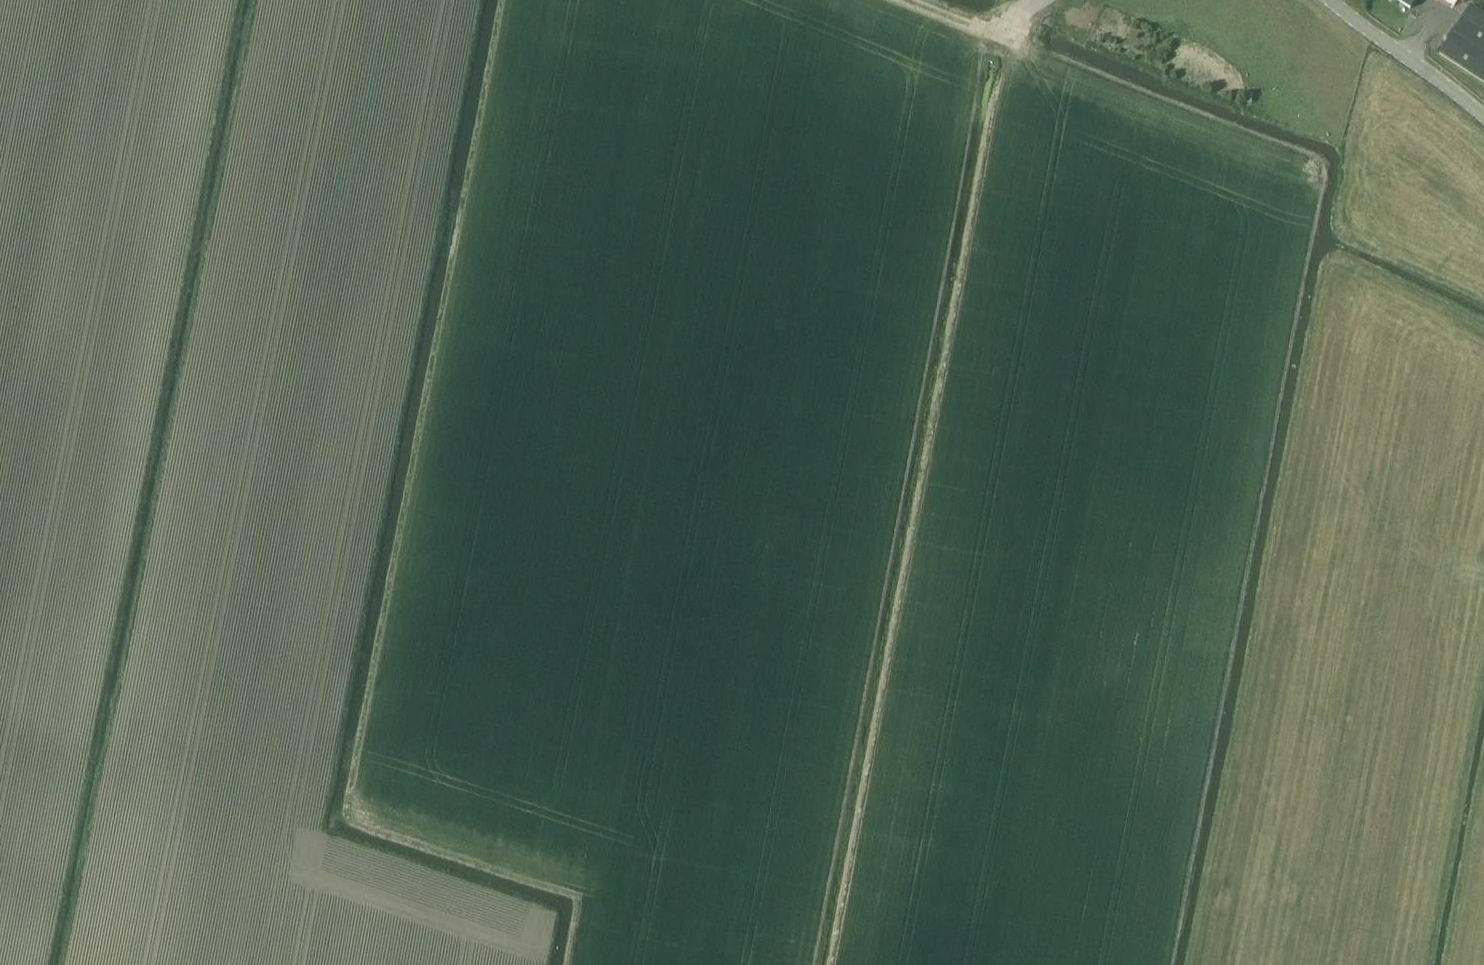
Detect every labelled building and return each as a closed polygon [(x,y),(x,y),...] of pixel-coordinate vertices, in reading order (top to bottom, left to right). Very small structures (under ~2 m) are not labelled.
[(1483,80),(1483,12),(1471,4),(1440,51),(1483,80)]
